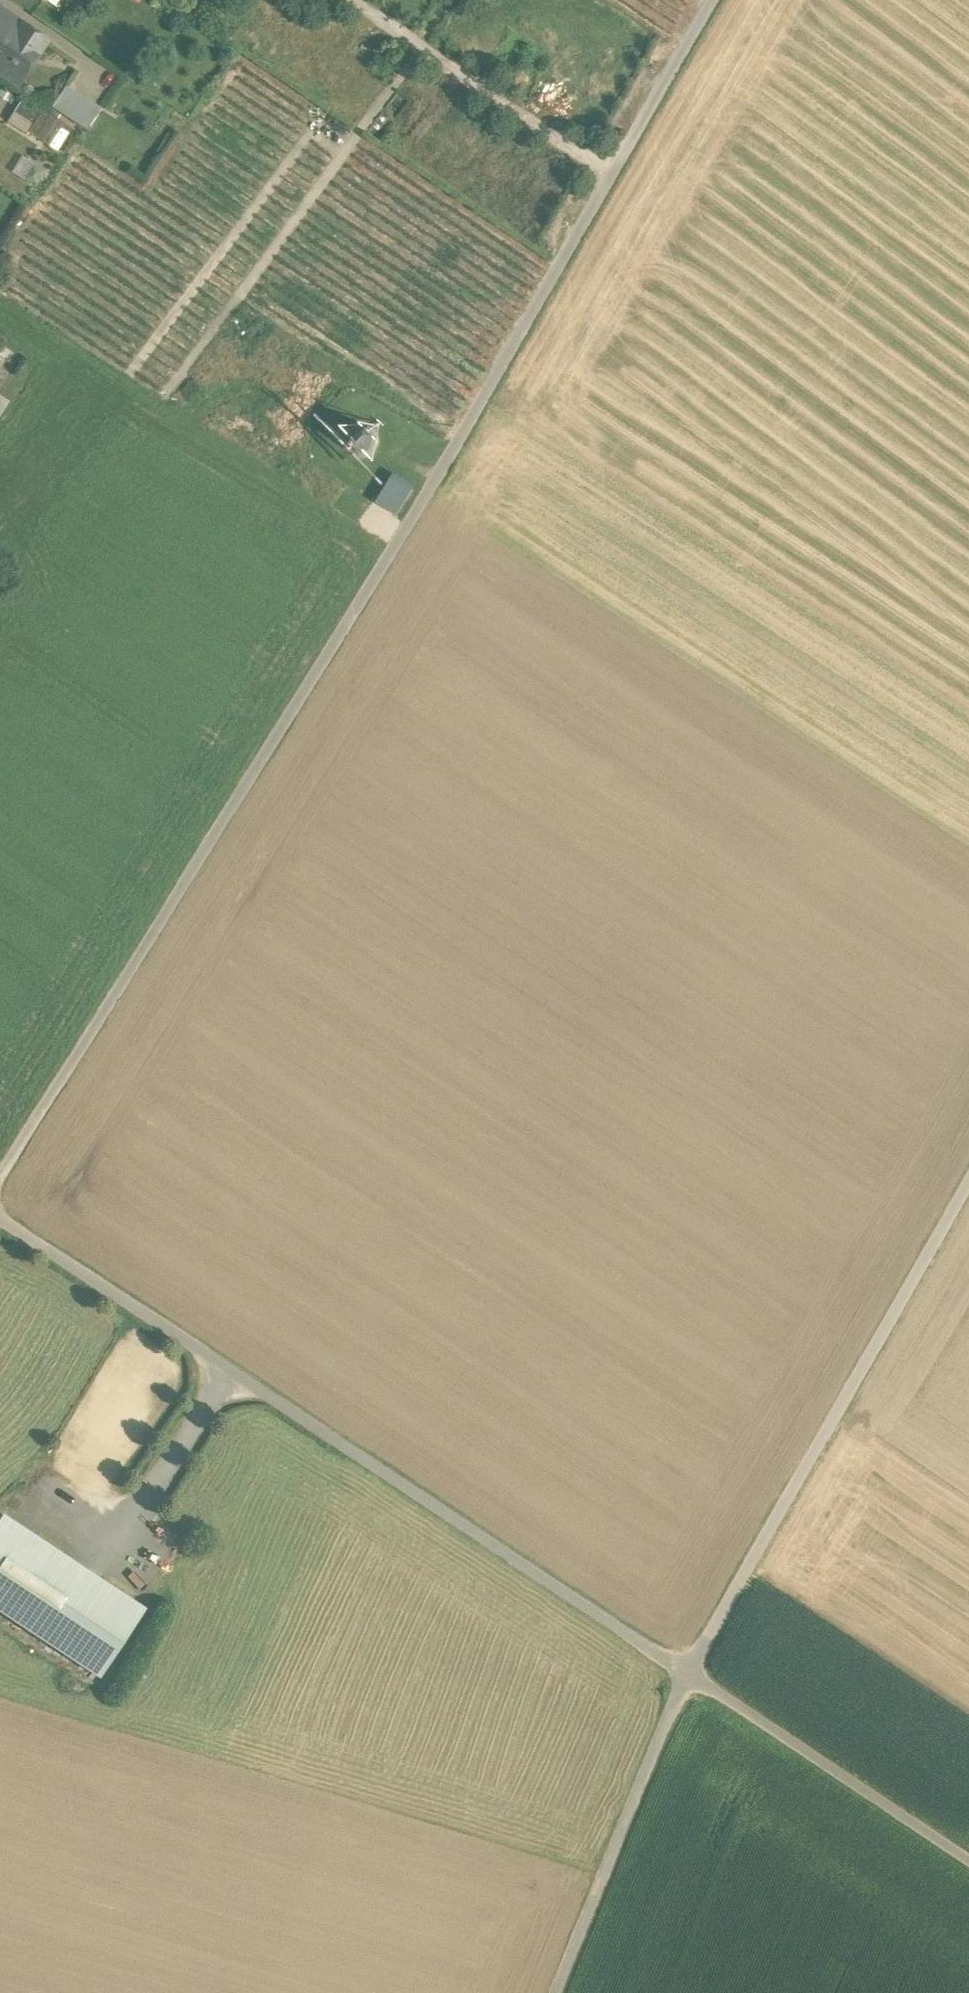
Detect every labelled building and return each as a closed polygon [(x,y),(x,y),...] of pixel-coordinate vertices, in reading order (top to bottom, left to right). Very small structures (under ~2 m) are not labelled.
[(12,80),(30,52),(41,60),(53,42),(27,26),(24,31),(0,15),(0,72),(12,80)] [(103,112),(70,89),(56,109),(89,132),(103,112)] [(40,114),(21,101),(14,111),(14,112),(34,124),(40,114)] [(34,124),(14,112),(8,121),(28,134),(34,124)] [(9,401),(0,395),(0,415),(9,401)] [(380,447),(381,440),(380,433),(376,427),(370,423),(362,422),(355,423),(349,427),(345,433),(344,440),(346,447),(350,453),(356,457),(363,459),(370,457),(376,453),(380,447)] [(391,479),(385,489),(381,486),(379,488),(376,486),(373,490),(377,493),(372,500),(392,513),(407,488),(391,479)] [(3,1514),(0,1519),(0,1611),(99,1677),(145,1608),(3,1514)]
